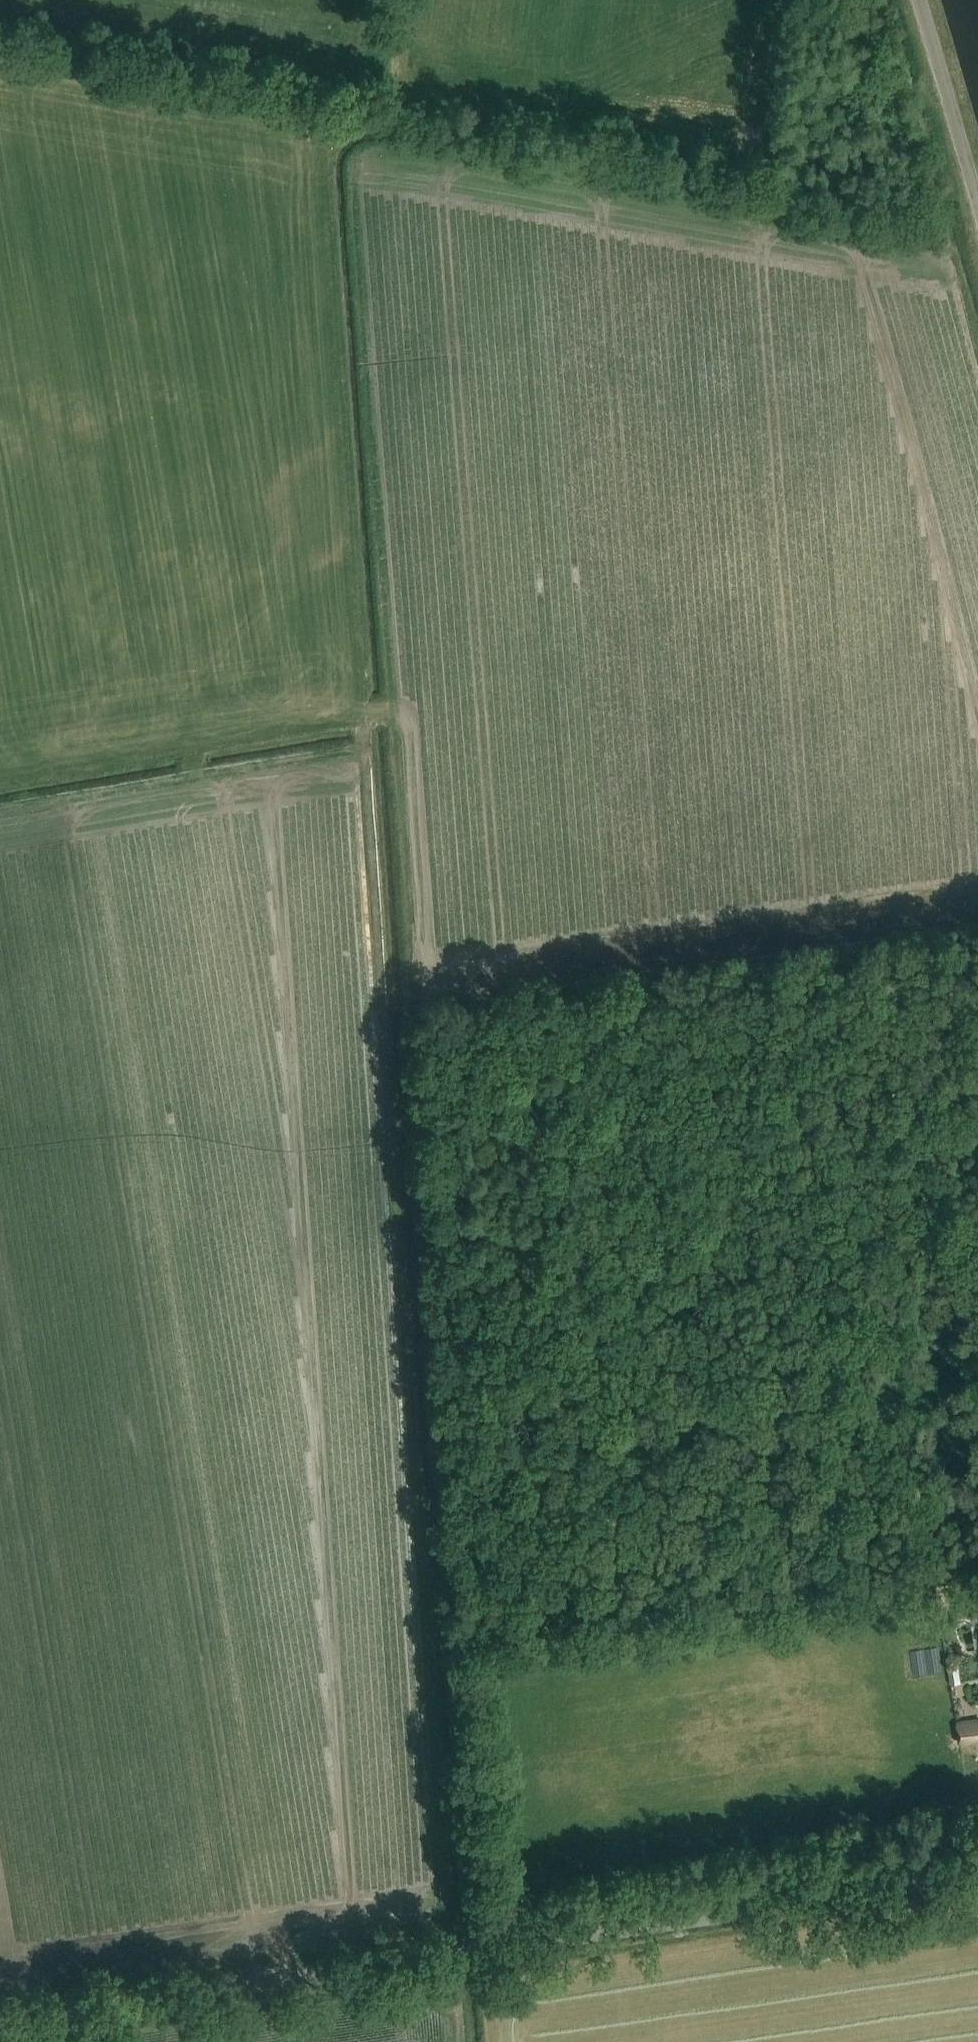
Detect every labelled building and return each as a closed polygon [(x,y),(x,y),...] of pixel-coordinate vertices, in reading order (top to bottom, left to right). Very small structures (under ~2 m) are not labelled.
[(960,1746),(977,1743),(977,1718),(956,1722),(960,1746)]
